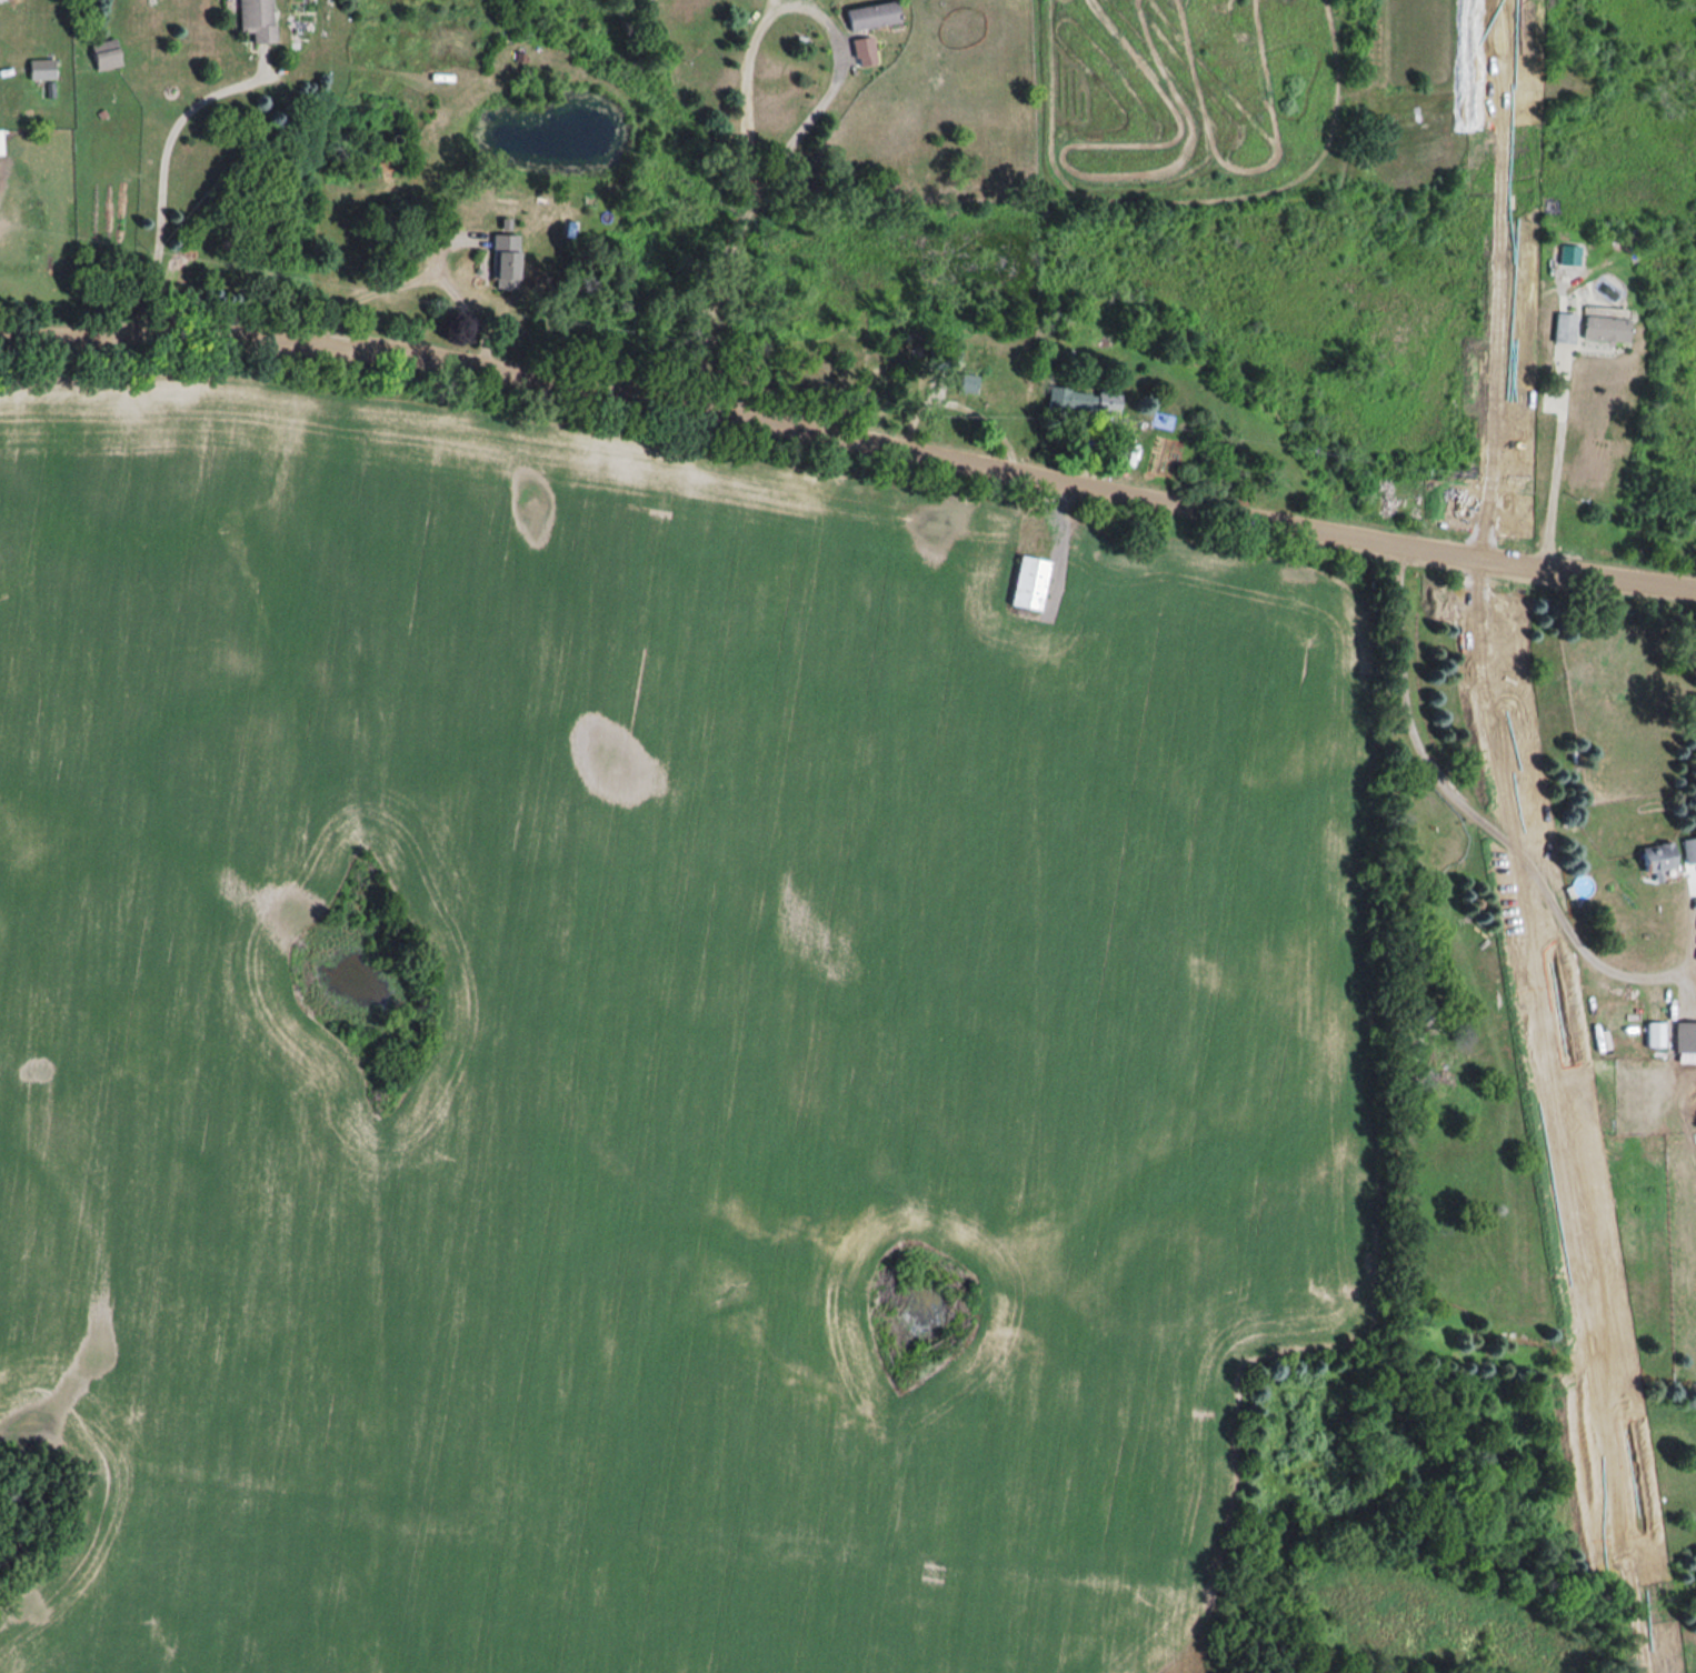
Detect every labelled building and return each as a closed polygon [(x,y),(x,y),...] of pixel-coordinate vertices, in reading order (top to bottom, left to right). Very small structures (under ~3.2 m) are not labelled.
[(236,31),(248,31),(248,42),(270,42),(270,0),(236,0),(236,31)] [(846,29),(897,21),(894,0),(892,0),(843,8),(846,29)] [(119,63),(110,36),(87,44),(96,71),(119,63)] [(27,58),(27,77),(52,77),(52,58),(27,58)] [(514,234),(490,234),(490,285),(514,285),(514,234)] [(1572,313),(1552,313),(1552,341),(1572,341),(1572,313)] [(1625,341),(1626,316),(1581,314),(1580,339),(1625,341)] [(976,375),(960,374),(958,390),(974,392),(976,375)] [(1118,392),(1047,386),(1045,409),(1116,415),(1118,392)] [(1016,555),(1006,604),(1036,611),(1046,561),(1016,555)] [(1680,839),(1684,863),(1695,861),(1695,836),(1680,839)] [(1674,866),(1670,841),(1638,847),(1643,872),(1674,866)] [(1695,1053),(1695,1022),(1674,1022),(1674,1053),(1695,1053)]
